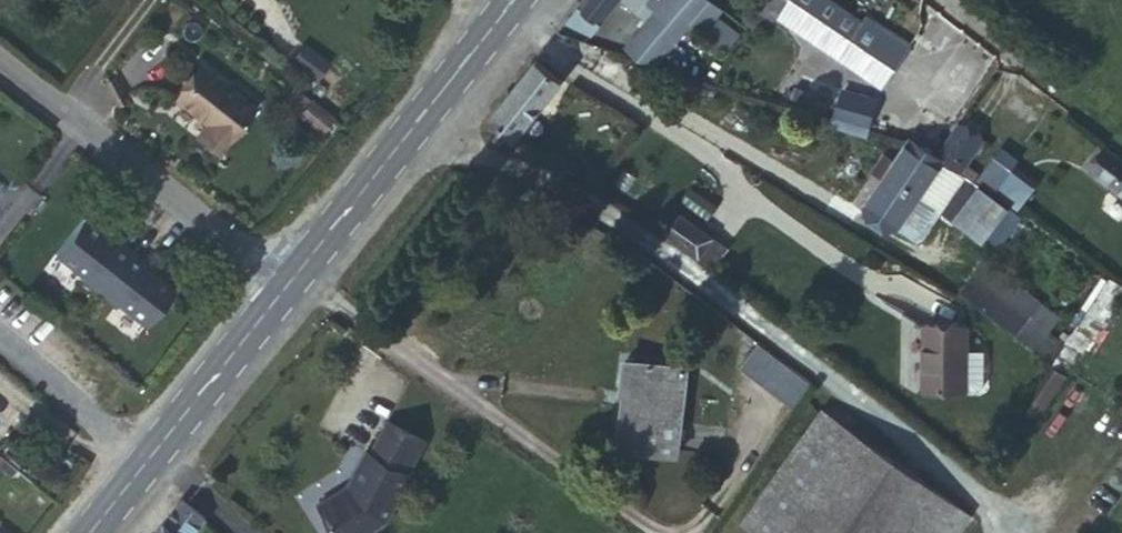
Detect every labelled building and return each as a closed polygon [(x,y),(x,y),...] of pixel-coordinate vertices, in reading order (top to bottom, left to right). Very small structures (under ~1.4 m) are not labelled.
[(568,19),(592,32),(618,0),(584,0),(568,19)] [(646,22),(624,48),(660,62),(691,23),(707,4),(710,0),(620,0),(646,22)] [(764,13),(777,22),(781,18),(792,0),(770,0),(763,12),(764,13)] [(861,19),(831,0),(792,0),(781,18),(801,31),(801,32),(863,72),(886,36),(889,31),(866,16),(861,19)] [(707,4),(691,23),(731,54),(746,34),(707,4)] [(863,72),(882,84),(905,48),(886,36),(863,72)] [(329,67),(305,49),(292,65),(317,83),(329,67)] [(490,118),(492,121),(515,137),(560,79),(536,60),(490,118)] [(205,67),(178,100),(207,123),(201,131),(223,149),(256,107),(205,67)] [(834,118),(866,127),(874,100),(842,91),(834,118)] [(285,106),(298,116),(309,103),(296,93),(285,106)] [(311,106),(300,118),(321,135),(332,122),(311,106)] [(834,118),(831,127),(863,136),(866,127),(834,118)] [(943,160),(960,171),(982,140),(959,125),(938,157),(943,160)] [(912,140),(909,140),(865,206),(896,227),(921,191),(943,160),(938,157),(912,140)] [(1013,175),(1022,160),(1001,147),(981,179),(1012,199),(1023,181),(1013,175)] [(1092,169),(1121,192),(1121,162),(1108,151),(1092,169)] [(989,248),(1014,212),(977,187),(952,224),(989,248)] [(921,191),(896,227),(909,236),(933,200),(921,191)] [(98,292),(130,248),(115,237),(113,240),(81,216),(53,254),(83,276),(80,279),(98,292)] [(697,257),(710,238),(681,217),(667,236),(697,257)] [(697,257),(711,267),(724,249),(710,238),(697,257)] [(130,248),(98,292),(114,305),(117,302),(146,324),(175,287),(143,263),(145,260),(130,248)] [(959,293),(1013,334),(1026,318),(1029,316),(975,275),(959,293)] [(1013,334),(1069,376),(1081,359),(1026,318),(1013,334)] [(925,327),(924,389),(964,389),(965,327),(925,327)] [(757,343),(738,369),(795,408),(813,383),(757,343)] [(625,361),(621,389),(621,393),(629,394),(625,449),(676,454),(685,368),(625,361)] [(755,532),(957,532),(970,516),(821,410),(740,522),(755,532)] [(384,424),(369,456),(366,455),(351,488),(345,492),(343,489),(319,502),(337,532),(370,532),(387,523),(411,476),(408,474),(423,442),(384,424)] [(157,532),(193,532),(205,518),(200,514),(183,500),(157,532)]
